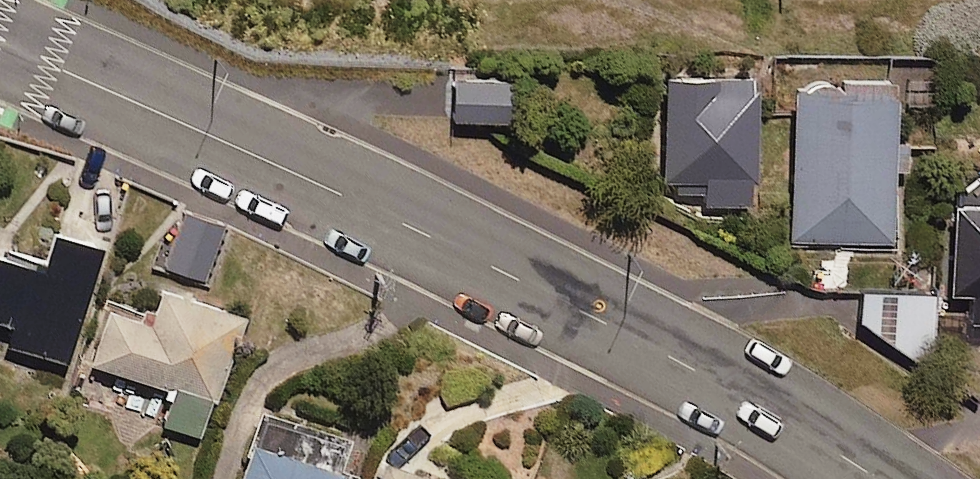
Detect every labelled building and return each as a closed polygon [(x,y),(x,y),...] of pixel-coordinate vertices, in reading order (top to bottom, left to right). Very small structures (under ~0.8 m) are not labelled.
[(937,60),(904,65),(910,108),(943,104),(937,60)] [(515,70),(454,72),(455,115),(516,114),(515,70)] [(747,70),(656,73),(661,206),(751,203),(747,70)] [(887,87),(786,88),(787,242),(889,242),(889,164),(903,164),(903,136),(887,136),(887,87)] [(947,199),(948,296),(972,296),(972,316),(957,316),(958,349),(979,349),(979,199),(947,199)] [(228,213),(179,200),(162,262),(212,275),(228,213)] [(55,225),(45,261),(0,249),(0,317),(12,320),(6,342),(69,359),(102,237),(55,225)] [(246,308),(164,279),(152,312),(113,298),(92,356),(173,385),(161,420),(201,434),(246,308)] [(938,339),(938,296),(866,296),(868,330),(920,364),(938,339)] [(343,458),(241,430),(227,478),(337,478),(343,458)] [(388,450),(377,478),(464,478),(388,450)]
